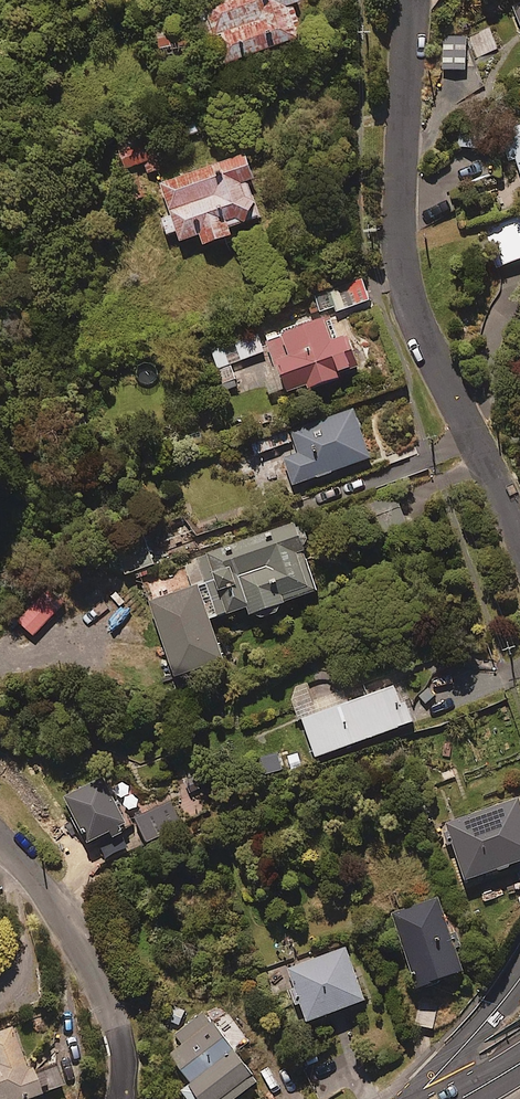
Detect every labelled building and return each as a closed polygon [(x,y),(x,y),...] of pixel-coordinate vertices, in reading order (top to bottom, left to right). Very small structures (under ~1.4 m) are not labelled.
[(198,10),(218,64),(303,32),(292,1),(295,0),(226,0),(198,10)] [(467,37),(443,36),(441,69),(465,70),(467,37)] [(505,130),(509,139),(502,142),(509,159),(516,157),(519,168),(519,124),(505,130)] [(144,175),(161,169),(147,131),(116,143),(124,167),(139,161),(144,175)] [(253,177),(247,150),(158,180),(168,214),(161,216),(166,232),(173,230),(176,240),(200,233),(202,240),(232,233),(229,223),(257,216),(248,178),(253,177)] [(487,233),(500,266),(519,258),(519,221),(487,233)] [(370,299),(362,275),(314,290),(322,314),(370,299)] [(307,383),(308,386),(341,374),(339,368),(351,364),(345,349),(351,347),(345,329),(336,332),(330,314),(265,336),(284,391),(307,383)] [(211,351),(226,391),(239,386),(230,364),(264,351),(257,332),(211,351)] [(371,454),(353,407),(291,430),(298,450),(283,456),(293,484),(371,454)] [(291,440),(287,429),(249,443),(253,455),(291,440)] [(280,602),(317,589),(295,521),(189,555),(198,583),(149,599),(174,676),(225,660),(211,616),(247,605),(250,611),(254,610),(262,615),(269,616),(277,611),(280,602)] [(315,755),(412,719),(405,700),(401,701),(394,683),(347,700),(343,689),(315,699),(308,680),(290,687),(315,755)] [(276,750),(260,756),(268,776),(301,764),(297,751),(279,758),(276,750)] [(110,830),(112,835),(123,830),(120,825),(126,822),(103,776),(64,795),(87,842),(110,830)] [(519,796),(445,822),(464,878),(519,859),(519,800),(519,796)] [(175,806),(139,821),(147,840),(182,826),(175,806)] [(466,971),(437,896),(392,913),(421,988),(466,971)] [(365,998),(346,946),(287,967),(306,1019),(365,998)] [(205,1010),(173,1034),(181,1045),(169,1054),(191,1082),(181,1090),(187,1098),(232,1098),(258,1080),(205,1010)] [(31,1066),(25,1068),(10,1027),(0,1031),(0,1098),(28,1098),(64,1086),(56,1063),(33,1071),(31,1066)]
